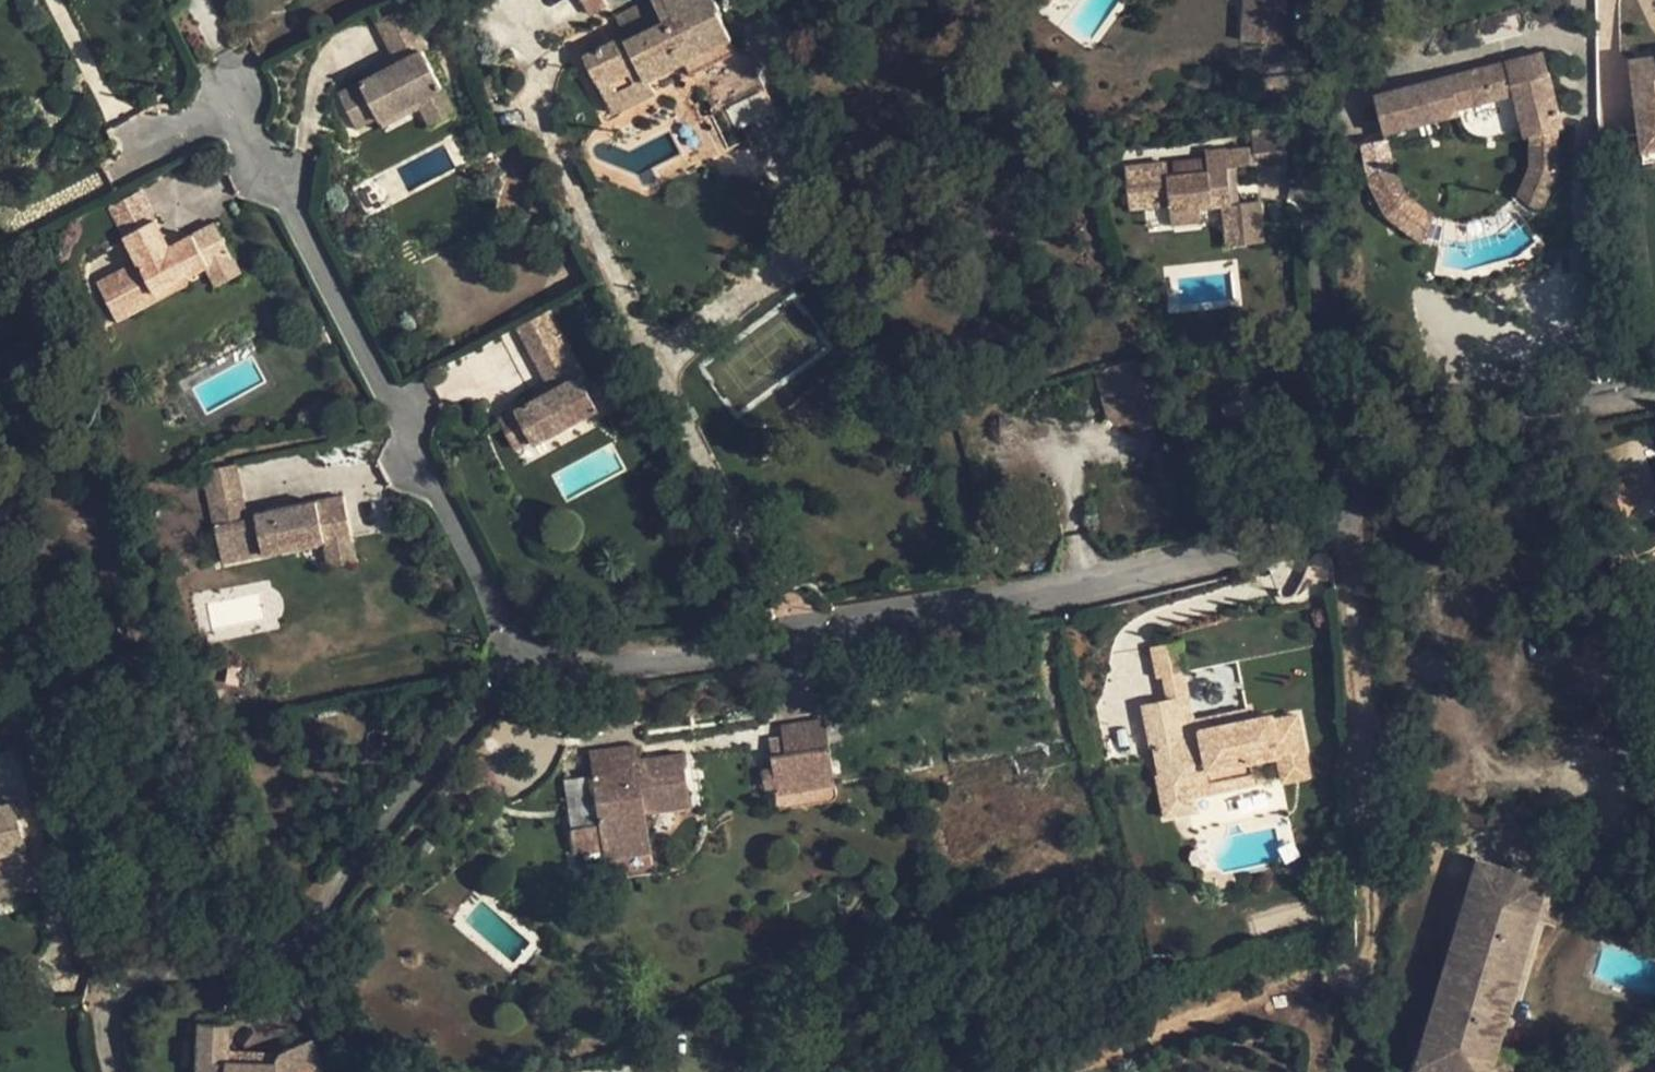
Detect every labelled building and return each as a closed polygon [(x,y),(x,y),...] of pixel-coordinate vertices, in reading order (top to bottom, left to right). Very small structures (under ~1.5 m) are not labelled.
[(587,13),(606,3),(605,0),(580,0),(587,13)] [(624,35),(584,56),(613,113),(651,93),(645,80),(684,60),(691,73),(733,52),(713,11),(717,9),(712,0),(654,0),(663,16),(624,35)] [(624,35),(663,16),(654,0),(651,0),(615,18),(624,35)] [(1281,43),(1284,0),(1244,0),(1242,40),(1281,43)] [(399,61),(340,91),(357,125),(379,114),(381,117),(417,98),(442,86),(424,49),(429,47),(407,5),(378,20),(399,61)] [(1525,136),(1528,135),(1558,128),(1563,127),(1544,51),(1374,95),(1384,133),(1462,113),(1461,107),(1514,93),(1525,136)] [(1628,60),(1640,153),(1654,151),(1654,57),(1628,60)] [(455,110),(442,86),(417,98),(421,107),(429,123),(455,110)] [(417,98),(381,117),(384,123),(421,107),(417,98)] [(1558,128),(1528,135),(1528,165),(1557,171),(1558,128)] [(1252,132),(1253,147),(1255,164),(1285,161),(1283,130),(1252,132)] [(1165,163),(1124,167),(1128,208),(1169,204),(1169,211),(1219,206),(1232,204),(1228,166),(1255,164),(1253,147),(1206,152),(1208,172),(1166,176),(1165,163)] [(1557,171),(1528,165),(1517,193),(1540,210),(1557,171)] [(1388,214),(1409,196),(1394,167),(1367,174),(1388,214)] [(169,249),(140,189),(108,205),(136,260),(95,280),(114,318),(207,272),(214,287),(239,274),(215,226),(169,249)] [(1409,196),(1388,214),(1422,241),(1434,215),(1409,196)] [(1261,201),(1232,204),(1219,206),(1221,218),(1224,243),(1266,239),(1261,201)] [(1221,218),(1219,206),(1169,211),(1171,223),(1221,218)] [(319,320),(307,326),(315,343),(327,337),(319,320)] [(528,345),(551,388),(579,374),(555,331),(528,345)] [(1140,358),(1134,359),(1144,389),(1150,388),(1140,358)] [(1144,389),(1134,359),(1095,370),(1105,407),(1118,404),(1123,423),(1130,420),(1152,413),(1144,389)] [(585,386),(597,407),(600,413),(624,400),(609,373),(585,386)] [(585,386),(579,374),(551,388),(497,417),(513,447),(529,438),(531,442),(597,407),(585,386)] [(1118,404),(1105,407),(1106,410),(1107,412),(1109,416),(1111,418),(1112,419),(1114,421),(1117,422),(1120,422),(1123,423),(1118,404)] [(1152,413),(1130,420),(1133,433),(1155,426),(1152,413)] [(203,468),(209,503),(230,499),(241,497),(235,462),(203,468)] [(342,497),(315,502),(318,516),(344,510),(342,497)] [(235,520),(230,499),(209,503),(213,524),(235,520)] [(354,561),(344,510),(318,516),(315,502),(254,513),(254,517),(235,520),(213,524),(220,560),(322,541),(327,567),(354,561)] [(1141,686),(1168,681),(1162,648),(1135,654),(1141,686)] [(1177,702),(1183,732),(1195,730),(1192,720),(1188,699),(1177,702)] [(1249,760),(1277,755),(1280,765),(1306,759),(1297,714),(1276,719),(1274,713),(1195,730),(1183,732),(1177,702),(1143,708),(1150,744),(1154,743),(1160,776),(1157,777),(1158,782),(1187,776),(1188,783),(1251,769),(1249,760)] [(1195,730),(1274,713),(1273,703),(1192,720),(1195,730)] [(833,778),(823,719),(782,725),(784,737),(786,753),(772,755),(774,769),(763,770),(766,789),(777,787),(833,778)] [(772,755),(786,753),(784,737),(769,739),(772,755)] [(689,806),(682,755),(625,763),(623,751),(591,755),(601,827),(572,831),(575,854),(604,850),(605,858),(650,852),(645,812),(689,806)] [(1306,759),(1280,765),(1283,780),(1310,775),(1306,759)] [(1251,769),(1188,783),(1191,796),(1255,783),(1251,769)] [(1187,776),(1158,782),(1165,816),(1194,810),(1191,796),(1188,783),(1187,776)] [(834,786),(833,778),(777,787),(778,795),(834,786)] [(34,873),(15,802),(0,806),(0,882),(34,873)] [(1434,1071),(1489,1071),(1495,1051),(1535,916),(1545,880),(1478,860),(1417,1067),(1434,1071)] [(1565,887),(1545,880),(1535,916),(1555,921),(1565,887)] [(275,1064),(228,1062),(228,1050),(229,1027),(199,1026),(198,1071),(316,1071),(324,1068),(311,1038),(284,1050),(278,1054),(276,1059),(275,1064)] [(228,1062),(275,1064),(276,1059),(278,1054),(278,1051),(228,1050),(228,1062)] [(1495,1051),(1489,1071),(1510,1071),(1515,1056),(1495,1051)]
